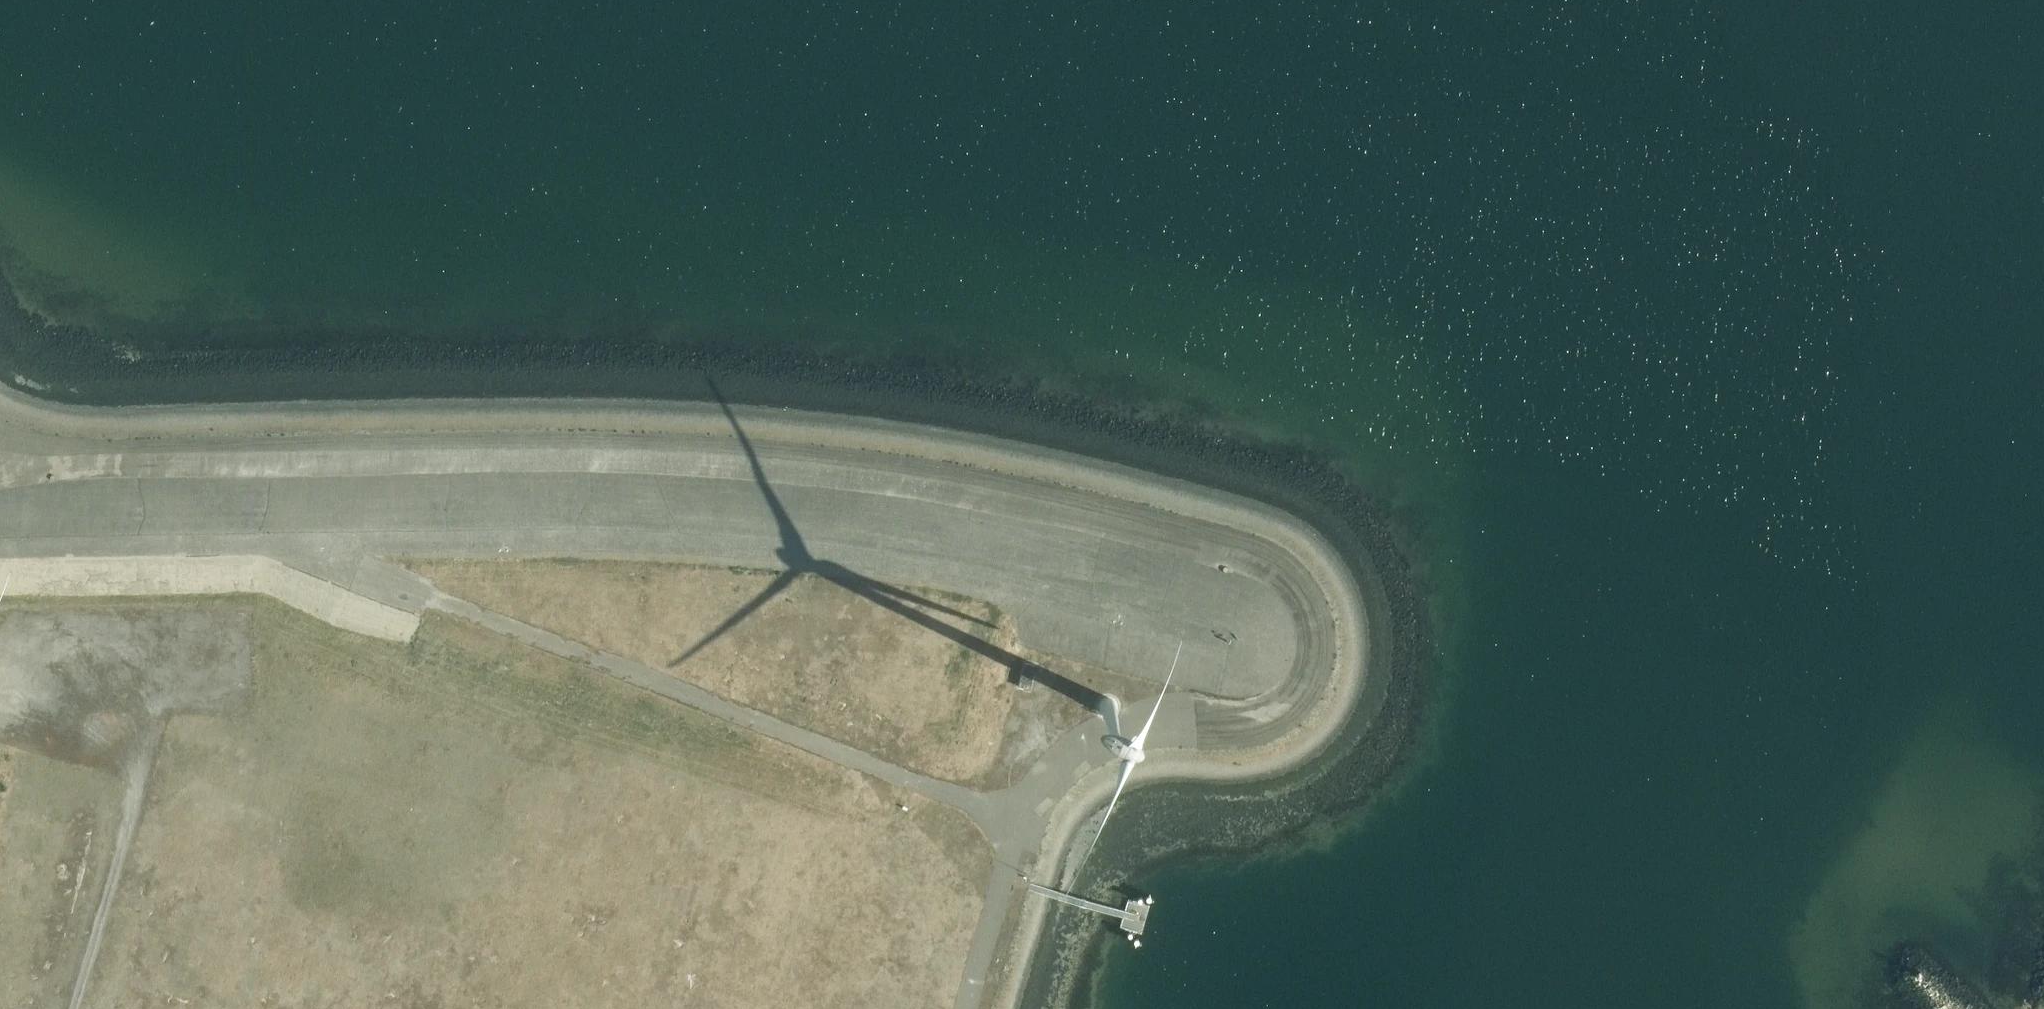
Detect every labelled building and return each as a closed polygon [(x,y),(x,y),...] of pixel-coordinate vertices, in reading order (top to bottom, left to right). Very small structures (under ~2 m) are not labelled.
[(1024,662),(1019,686),(1030,688),(1036,665),(1024,662)] [(1100,704),(1099,706),(1100,708),(1100,710),(1101,711),(1103,713),(1105,714),(1106,714),(1108,714),(1110,714),(1112,713),(1114,712),(1115,710),(1116,709),(1116,707),(1116,705),(1116,703),(1115,701),(1114,700),(1112,698),(1110,698),(1108,697),(1106,697),(1104,698),(1103,699),(1101,700),(1100,702),(1100,704)]
